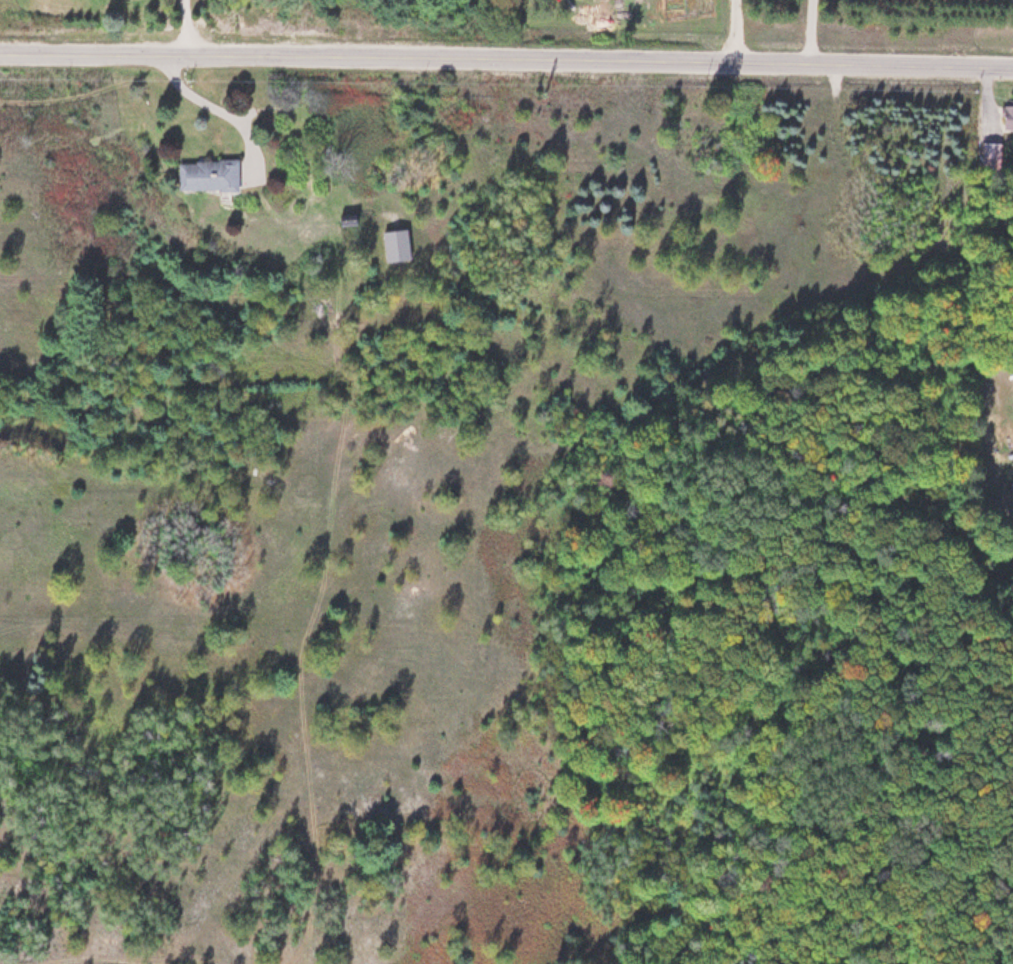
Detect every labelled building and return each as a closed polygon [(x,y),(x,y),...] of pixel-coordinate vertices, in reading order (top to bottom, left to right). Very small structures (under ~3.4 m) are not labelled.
[(1001,106),(1001,129),(1012,129),(1012,106),(1001,106)] [(981,167),(998,167),(998,143),(981,143),(981,167)] [(232,189),(232,160),(172,159),(172,189),(232,189)] [(409,230),(382,230),(382,260),(409,260),(409,230)]
